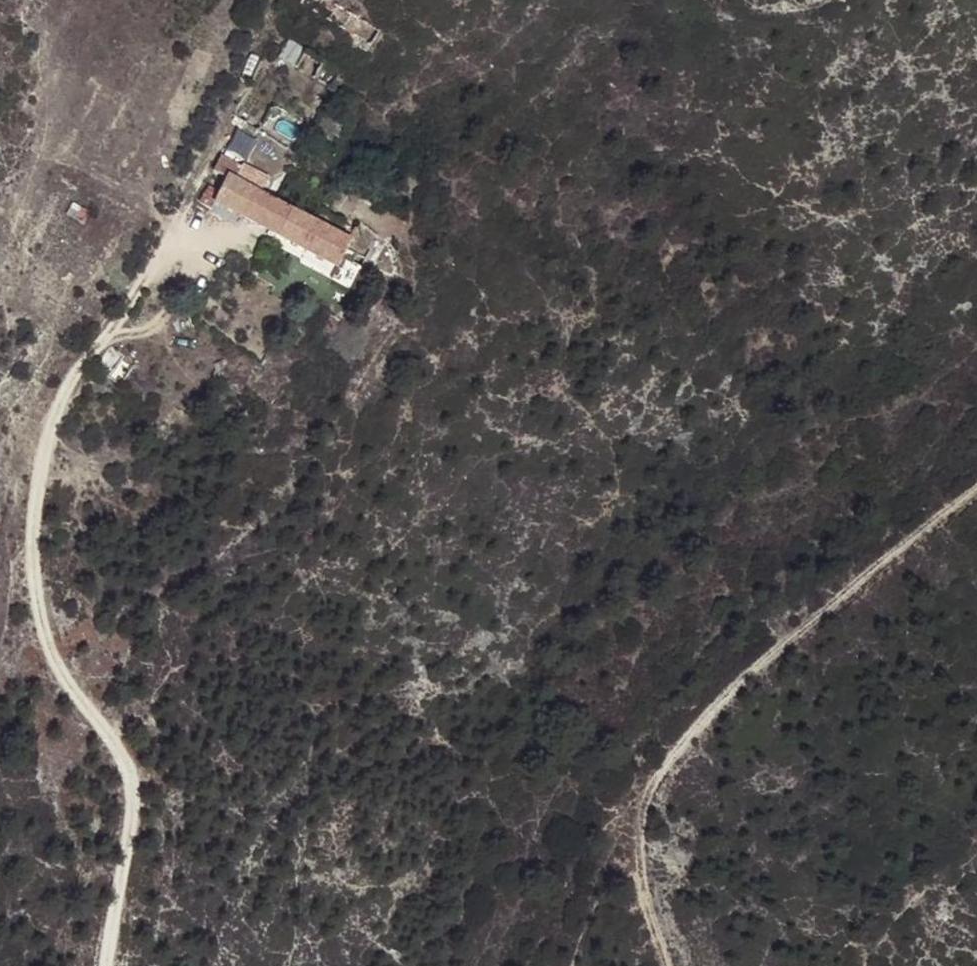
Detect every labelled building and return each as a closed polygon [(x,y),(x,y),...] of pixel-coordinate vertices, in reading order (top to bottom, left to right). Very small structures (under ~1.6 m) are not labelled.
[(237,166),(220,157),(212,170),(223,176),(214,192),(206,187),(196,202),(207,208),(211,204),(331,269),(354,231),(320,212),(313,222),(232,178),(237,166)]
